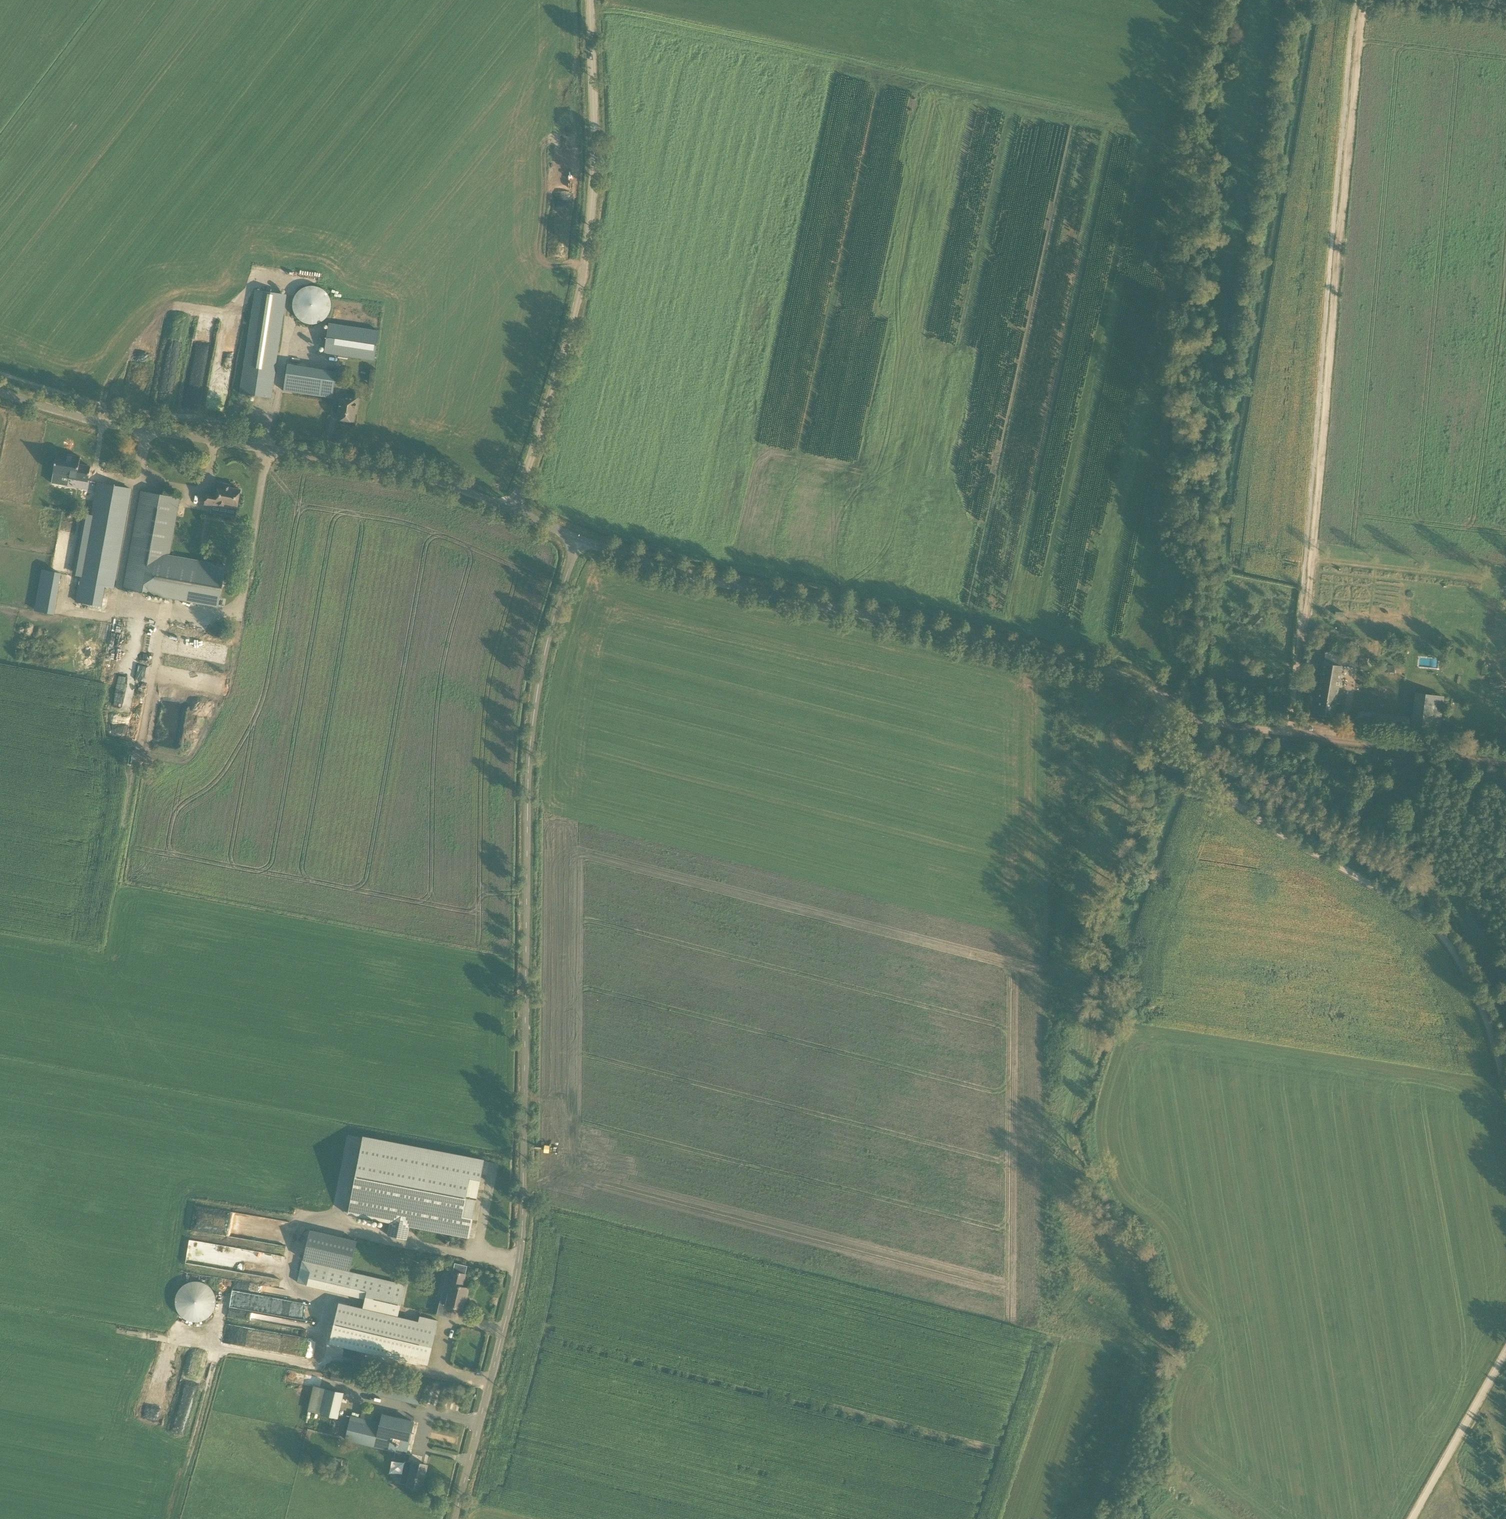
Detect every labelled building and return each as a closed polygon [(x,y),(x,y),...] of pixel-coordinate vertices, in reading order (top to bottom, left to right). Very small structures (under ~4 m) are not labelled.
[(554,166),(568,168),(569,150),(555,149),(554,166)] [(302,322),(303,323),(305,323),(307,324),(308,324),(310,324),(311,325),(313,324),(315,324),(316,324),(318,323),(319,323),(321,322),(322,321),(324,320),(325,319),(326,318),(327,316),(328,315),(328,314),(329,312),(330,311),(330,309),(330,307),(330,306),(330,304),(330,302),(330,301),(329,299),(328,298),(328,296),(327,295),(326,294),(325,292),(324,291),(322,290),(321,289),(319,289),(318,288),(316,287),(315,287),(313,287),(311,287),(310,287),(308,287),(307,287),(305,288),(303,289),(302,289),(301,290),(299,291),(298,292),(297,294),(296,295),(295,296),(294,298),(294,299),(293,301),(293,302),(293,304),(293,306),(293,307),(293,309),(293,311),(294,312),(294,314),(295,315),(296,316),(297,318),(298,319),(299,320),(301,321),(302,322)] [(274,372),(286,294),(255,290),(239,393),(271,398),(275,372),(274,372)] [(324,354),(374,362),(378,331),(329,323),(324,354)] [(202,379),(208,334),(194,333),(189,377),(202,379)] [(284,391),(332,398),(336,373),(287,365),(284,391)] [(69,478),(87,482),(90,467),(79,465),(80,457),(67,455),(66,457),(56,455),(53,473),(70,476),(69,478)] [(76,603),(101,607),(105,587),(114,589),(129,499),(131,489),(98,483),(76,603)] [(207,491),(205,501),(205,505),(229,510),(229,509),(229,506),(237,508),(241,490),(229,488),(230,485),(218,483),(217,492),(207,491)] [(169,556),(179,498),(141,491),(123,590),(219,608),(226,566),(169,556)] [(54,615),(61,573),(42,570),(34,611),(54,615)] [(1247,621),(1256,629),(1264,620),(1255,613),(1247,621)] [(1240,665),(1249,672),(1259,660),(1249,653),(1240,665)] [(1342,666),(1341,666),(1342,656),(1325,653),(1323,663),(1314,714),(1333,717),(1335,704),(1343,705),(1345,695),(1337,693),(1342,666)] [(134,659),(120,656),(108,726),(122,729),(134,659)] [(1436,723),(1439,706),(1441,706),(1443,697),(1424,695),(1423,703),(1427,704),(1426,711),(1429,712),(1427,722),(1419,721),(1418,730),(1438,733),(1439,723),(1436,723)] [(1356,722),(1409,730),(1411,717),(1358,709),(1356,722)] [(469,1236),(483,1161),(362,1138),(348,1213),(391,1221),(389,1236),(405,1239),(408,1225),(469,1236)] [(303,1260),(350,1271),(356,1241),(309,1230),(303,1260)] [(363,1307),(398,1315),(405,1285),(302,1261),(297,1283),(365,1298),(363,1307)] [(445,1282),(443,1291),(448,1292),(445,1305),(462,1309),(464,1300),(466,1300),(469,1288),(462,1286),(465,1274),(451,1271),(449,1281),(451,1282),(450,1284),(445,1282)] [(175,1302),(175,1304),(175,1305),(176,1307),(176,1309),(177,1311),(178,1312),(179,1314),(180,1315),(181,1316),(182,1318),(184,1319),(185,1320),(187,1320),(188,1321),(190,1322),(192,1322),(193,1322),(195,1322),(197,1322),(199,1322),(201,1322),(202,1321),(204,1320),(205,1320),(207,1319),(208,1318),(210,1316),(211,1315),(212,1314),(213,1312),(214,1311),(214,1309),(215,1307),(215,1305),(216,1304),(216,1302),(216,1300),(215,1298),(215,1297),(214,1295),(214,1293),(213,1292),(212,1290),(211,1289),(210,1288),(208,1286),(207,1285),(205,1284),(204,1283),(202,1283),(201,1282),(199,1282),(197,1282),(195,1282),(193,1282),(192,1282),(190,1282),(188,1283),(187,1283),(185,1284),(184,1285),(182,1286),(181,1288),(180,1289),(179,1290),(178,1292),(177,1293),(176,1295),(176,1297),(175,1298),(175,1300),(175,1302)] [(231,1293),(230,1315),(261,1316),(261,1294),(231,1293)] [(340,1304),(331,1343),(416,1363),(416,1362),(427,1365),(438,1321),(420,1316),(418,1323),(397,1318),(362,1310),(340,1304)] [(227,1323),(225,1343),(256,1346),(258,1327),(227,1323)] [(271,1336),(270,1351),(300,1353),(301,1336),(280,1335),(280,1337),(271,1336)] [(308,1410),(340,1416),(345,1391),(314,1385),(308,1410)] [(156,1419),(160,1396),(148,1394),(143,1416),(156,1419)] [(350,1416),(345,1440),(389,1450),(395,1451),(393,1458),(404,1461),(399,1483),(407,1485),(421,1488),(426,1465),(412,1462),(408,1461),(410,1454),(405,1453),(407,1447),(413,1420),(382,1413),(380,1423),(373,1421),(350,1416)]
